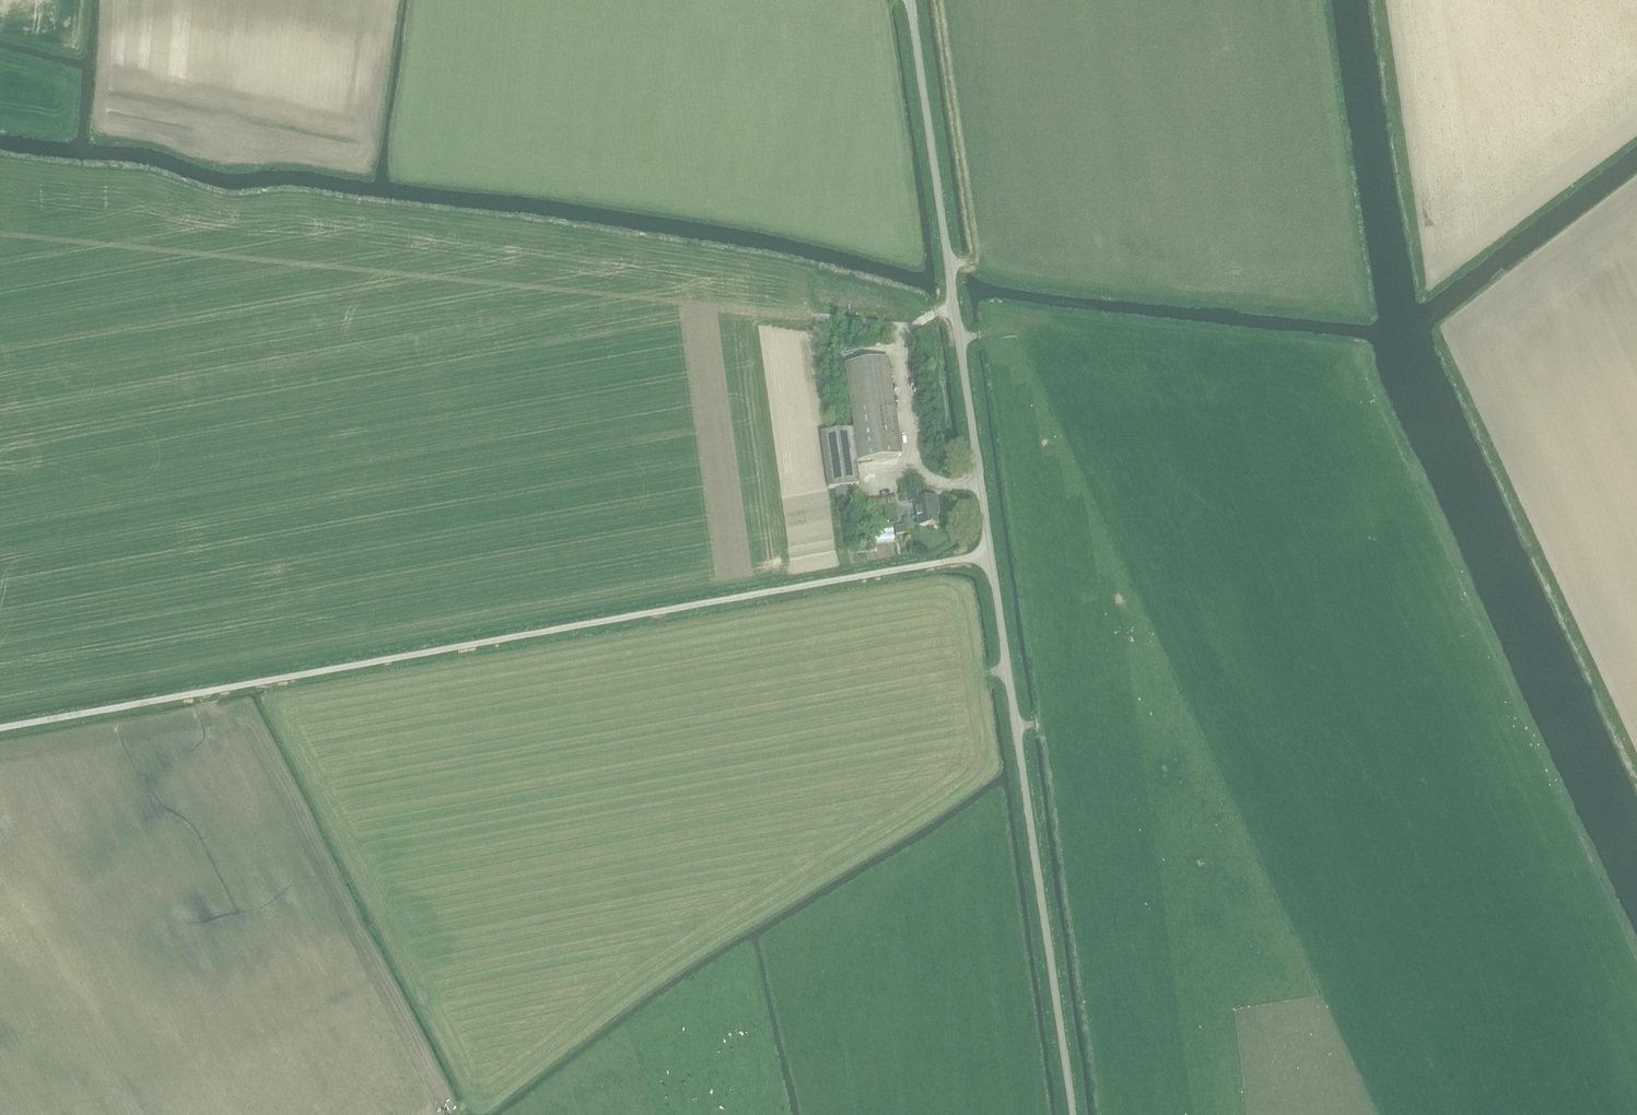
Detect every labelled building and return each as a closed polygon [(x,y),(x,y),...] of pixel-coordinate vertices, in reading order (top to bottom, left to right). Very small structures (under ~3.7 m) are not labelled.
[(845,365),(854,429),(821,434),(829,488),(860,485),(856,462),(902,456),(888,358),(845,365)] [(935,509),(938,509),(936,497),(924,499),(923,490),(908,492),(909,502),(915,501),(919,526),(937,524),(935,509)] [(875,542),(894,540),(893,527),(874,529),(875,542)]
